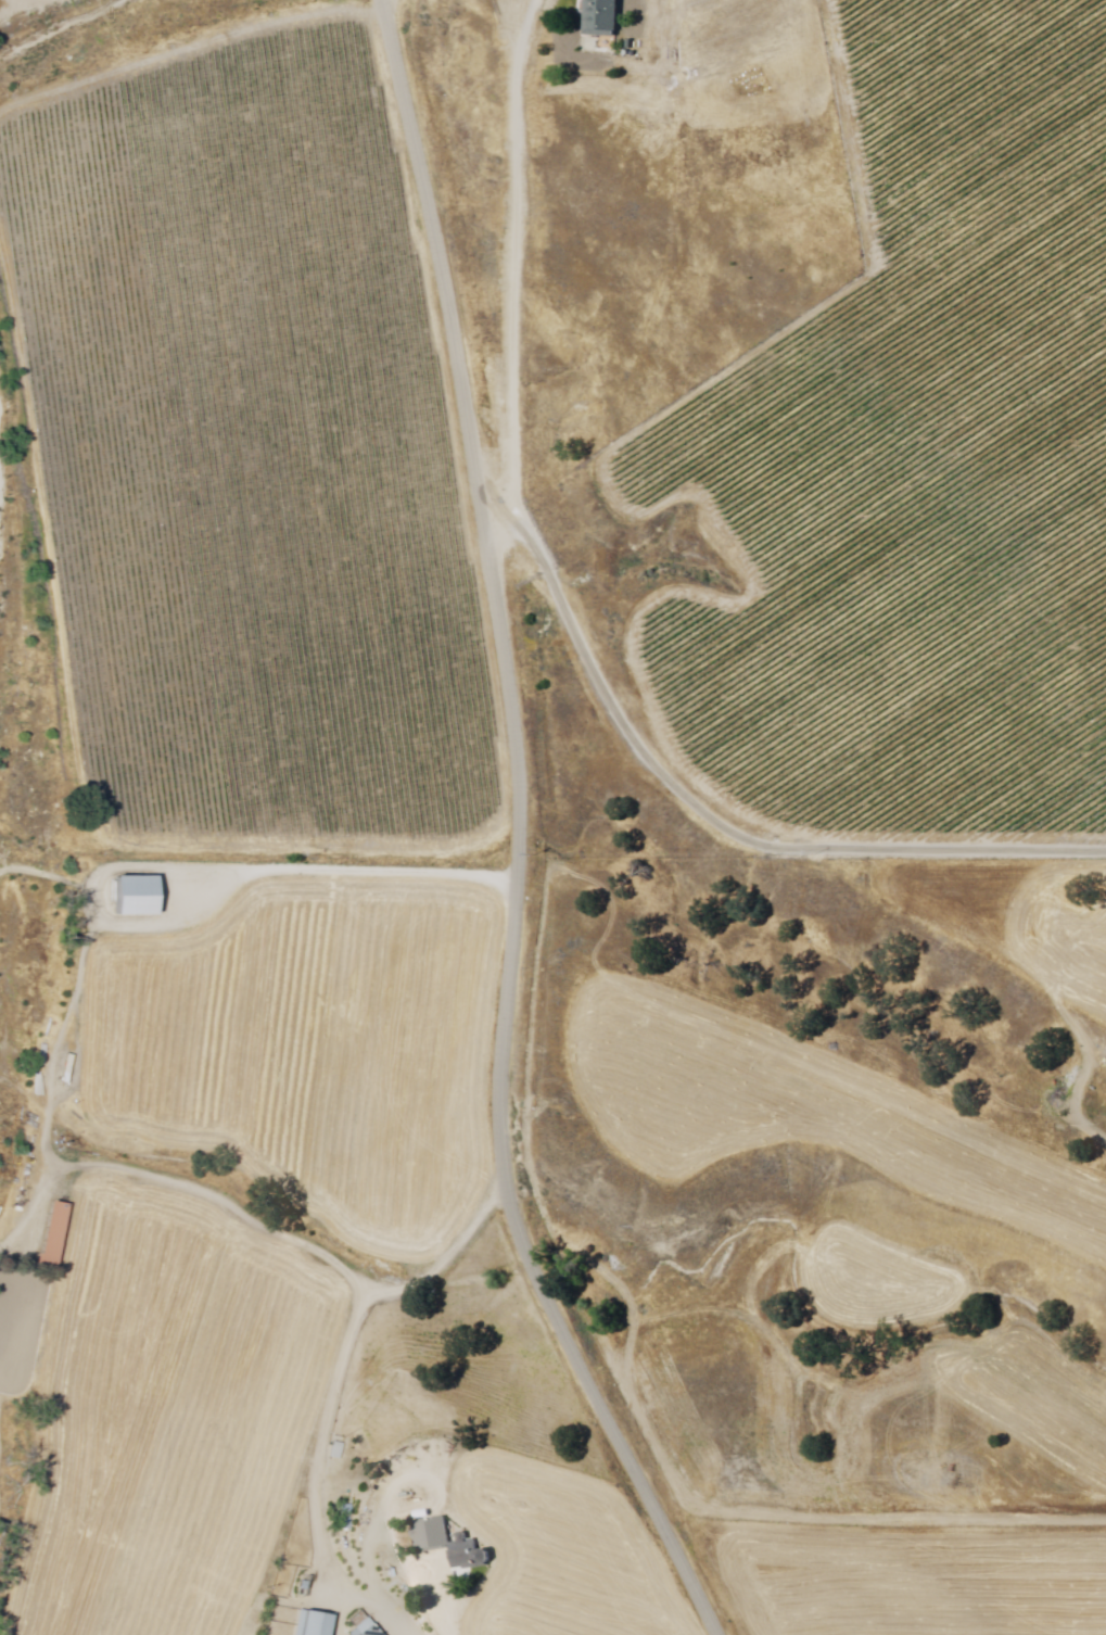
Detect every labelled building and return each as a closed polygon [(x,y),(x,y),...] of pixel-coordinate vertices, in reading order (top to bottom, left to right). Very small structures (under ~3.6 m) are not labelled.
[(587,38),(588,0),(621,0),(620,38),(587,38)] [(112,882),(161,882),(160,920),(111,920),(112,882)] [(333,1441),(345,1443),(342,1459),(331,1457),(333,1441)] [(353,1503),(352,1529),(343,1528),(344,1503),(353,1503)] [(446,1516),(411,1521),(416,1552),(450,1548),(446,1516)] [(461,1538),(450,1541),(453,1547),(449,1548),(452,1558),(455,1568),(466,1564),(467,1568),(491,1564),(490,1561),(492,1560),(491,1549),(487,1548),(478,1549),(476,1552),(472,1554),(471,1547),(478,1546),(476,1537),(470,1538),(468,1531),(467,1530),(462,1530),(460,1531),(461,1538)] [(331,1612),(327,1634),(300,1634),(305,1608),(331,1612)] [(349,1621),(356,1628),(349,1634),(382,1634),(361,1610),(349,1621)]
